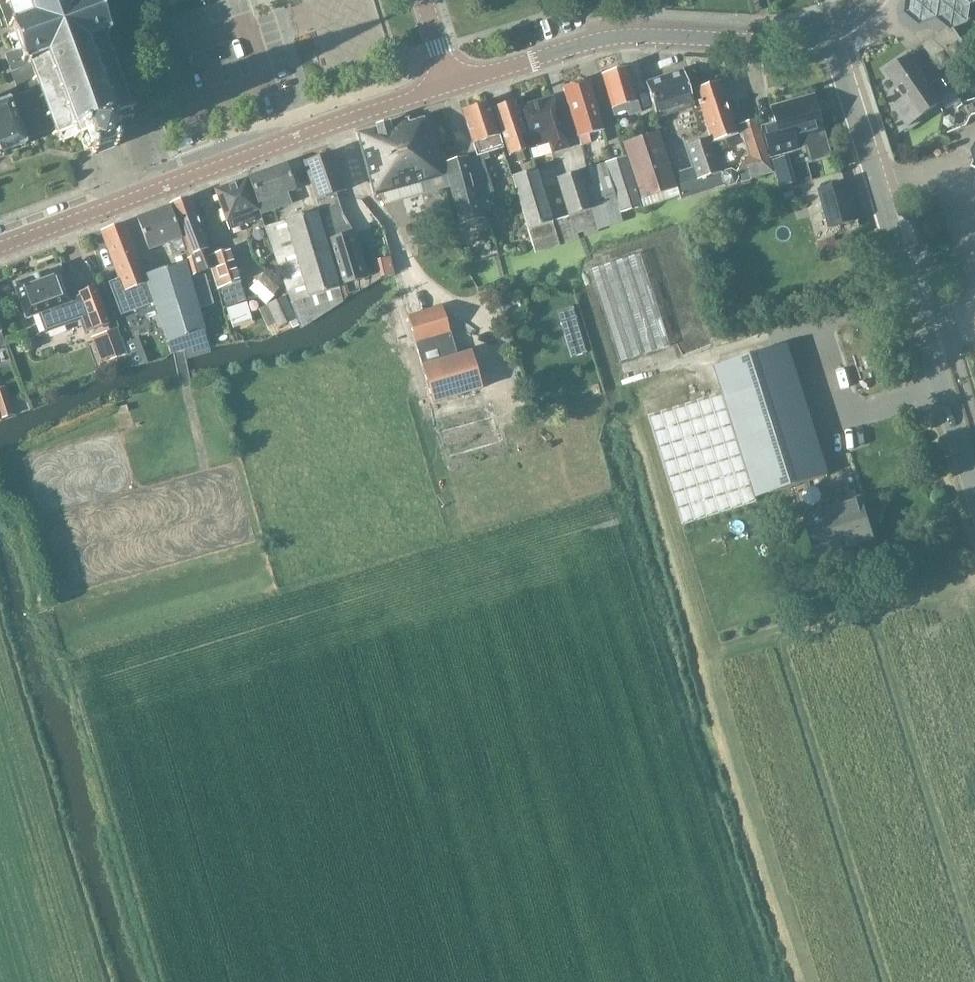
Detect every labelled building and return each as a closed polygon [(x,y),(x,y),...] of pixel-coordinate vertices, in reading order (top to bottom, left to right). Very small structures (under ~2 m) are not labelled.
[(29,92),(39,89),(54,128),(56,135),(59,134),(60,139),(62,139),(63,142),(75,138),(75,139),(79,138),(80,141),(82,140),(86,151),(92,148),(94,154),(117,146),(116,141),(111,126),(122,122),(121,121),(132,117),(131,113),(133,113),(132,108),(133,108),(106,33),(109,32),(105,21),(112,19),(106,1),(99,3),(98,0),(0,0),(0,2),(9,26),(10,26),(10,27),(14,25),(17,33),(9,35),(15,51),(5,54),(16,85),(25,82),(29,92)] [(941,25),(955,36),(969,31),(974,14),(974,0),(919,0),(912,3),(909,21),(926,31),(941,25)] [(951,28),(925,46),(941,69),(967,51),(951,28)] [(890,71),(888,73),(905,97),(893,106),(908,127),(943,102),(942,100),(954,92),(942,74),(929,83),(910,56),(900,64),(896,63),(891,67),(890,71)] [(602,75),(613,115),(627,111),(628,115),(639,112),(626,68),(615,71),(613,69),(605,72),(605,74),(602,75)] [(686,104),(693,102),(682,70),(645,82),(657,117),(687,107),(686,104)] [(588,134),(602,130),(587,79),(562,87),(577,137),(578,137),(580,145),(590,142),(588,134)] [(712,141),(736,133),(719,81),(694,89),(712,141)] [(29,92),(0,102),(0,153),(25,144),(23,138),(54,128),(39,89),(29,92)] [(825,140),(822,129),(813,96),(812,97),(813,100),(794,105),(793,102),(770,108),(775,124),(761,128),(769,156),(789,150),(825,140)] [(517,107),(525,133),(526,136),(533,134),(536,147),(549,143),(552,153),(568,148),(553,97),(517,107)] [(518,135),(525,133),(514,101),(494,108),(509,155),(523,150),(518,135)] [(487,152),(501,148),(487,102),(461,110),(476,155),(468,157),(479,196),(493,192),(484,160),(489,158),(487,152)] [(385,124),(382,125),(378,126),(376,126),(376,127),(358,132),(356,133),(357,135),(374,195),(443,176),(438,158),(443,157),(432,117),(408,123),(407,121),(408,120),(407,118),(405,119),(388,124),(387,123),(385,124)] [(723,171),(721,174),(725,184),(728,186),(772,172),(756,121),(739,126),(748,156),(742,157),(742,159),(739,160),(741,163),(736,172),(730,169),(723,171)] [(677,188),(672,173),(658,131),(622,142),(641,199),(676,188),(677,188)] [(725,184),(721,174),(709,137),(687,145),(694,166),(672,173),(677,188),(676,188),(679,199),(702,192),(725,184)] [(331,153),(303,163),(320,214),(339,208),(335,194),(344,191),(331,153)] [(483,218),(466,156),(443,162),(460,224),(483,218)] [(579,170),(579,171),(588,201),(614,193),(620,212),(641,206),(625,157),(579,170)] [(285,164),(247,177),(261,214),(290,204),(286,193),(294,190),(285,164)] [(532,246),(556,238),(536,169),(512,176),(532,246)] [(579,171),(557,178),(569,216),(591,209),(588,201),(579,171)] [(246,178),(214,189),(229,230),(254,221),(251,212),(258,210),(246,178)] [(857,220),(846,182),(819,189),(830,228),(857,220)] [(188,198),(170,204),(189,255),(184,257),(190,273),(205,267),(199,251),(206,248),(188,198)] [(168,207),(136,218),(148,250),(166,244),(170,256),(184,250),(168,207)] [(356,214),(366,238),(378,234),(368,210),(356,214)] [(290,302),(338,288),(315,211),(264,226),(290,302)] [(143,276),(123,222),(101,230),(119,279),(110,283),(121,313),(153,301),(144,275),(143,276)] [(340,284),(366,275),(352,229),(325,238),(340,284)] [(226,306),(245,301),(239,281),(240,281),(229,249),(207,256),(217,288),(220,287),(226,306)] [(619,361),(669,345),(640,254),(590,269),(619,361)] [(184,350),(208,344),(185,261),(144,275),(153,301),(166,340),(171,353),(173,352),(184,350)] [(59,267),(13,283),(25,317),(39,313),(45,331),(63,324),(60,315),(81,308),(89,330),(109,323),(95,286),(78,292),(79,295),(70,299),(59,267)] [(273,294),(283,283),(266,268),(257,279),(273,294)] [(266,304),(277,327),(295,318),(284,296),(266,304)] [(415,342),(449,332),(441,306),(407,316),(415,342)] [(449,332),(415,342),(414,342),(432,403),(482,389),(470,350),(456,354),(449,332)] [(119,334),(106,338),(114,361),(127,357),(119,334)] [(756,497),(828,475),(787,345),(716,367),(756,497)] [(0,388),(0,404),(9,401),(4,386),(0,388)] [(683,526),(757,503),(723,393),(648,416),(683,526)] [(454,468),(504,453),(490,404),(436,420),(449,470),(454,468)] [(837,549),(873,538),(860,498),(804,515),(810,531),(819,560),(839,554),(837,549)]
